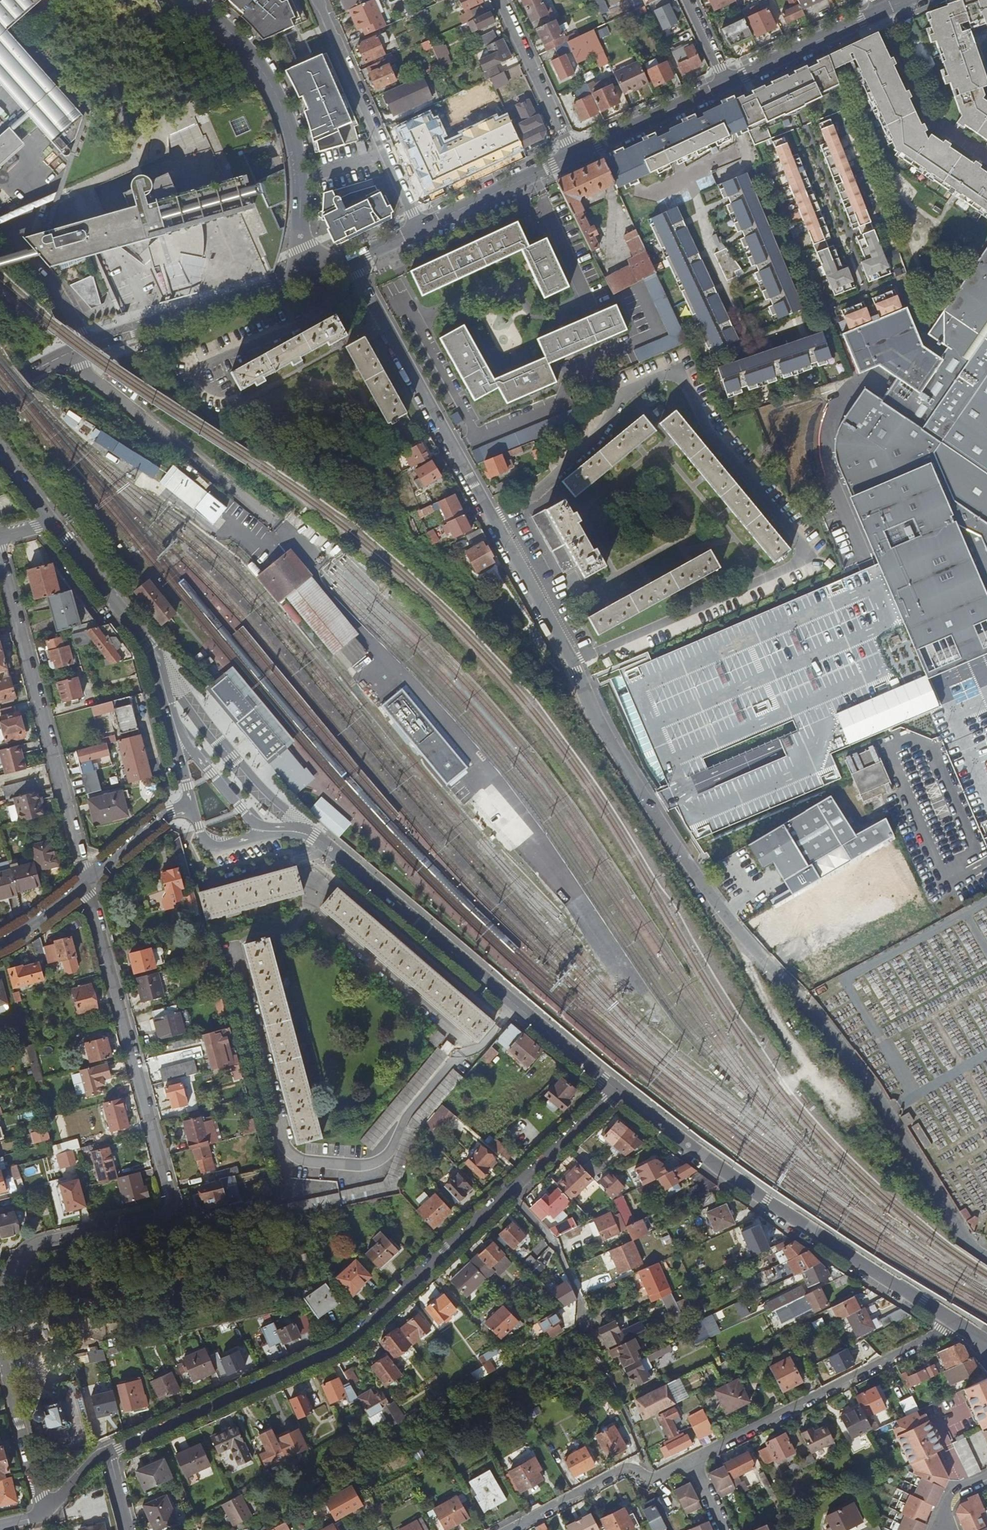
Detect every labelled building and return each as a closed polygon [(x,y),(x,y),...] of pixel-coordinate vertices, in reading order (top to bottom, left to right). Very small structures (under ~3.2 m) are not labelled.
[(26,113),(0,136),(0,160),(38,126),(64,156),(68,156),(70,154),(71,152),(70,150),(70,148),(68,146),(76,139),(84,116),(56,86),(53,82),(22,47),(7,30),(26,13),(41,1),(41,0),(0,0),(0,84),(26,113)] [(244,14),(267,35),(283,28),(284,31),(294,26),(292,22),(300,18),(292,0),(282,0),(281,1),(280,0),(229,0),(244,14)] [(366,3),(366,1),(369,0),(342,0),(347,12),(350,10),(354,9),(366,3)] [(366,3),(354,9),(358,18),(354,20),(359,31),(363,29),(366,36),(386,27),(375,0),(373,0),(366,3)] [(465,11),(483,3),(482,0),(460,0),(465,11)] [(543,3),(542,0),(522,0),(527,10),(543,3)] [(655,2),(659,9),(673,3),(671,0),(659,0),(655,2)] [(735,0),(711,0),(715,10),(735,0)] [(802,10),(797,0),(788,0),(792,9),(782,14),(787,24),(804,15),(802,10)] [(802,10),(819,2),(818,0),(797,0),(802,10)] [(930,9),(931,13),(933,20),(929,21),(931,28),(933,35),(929,37),(931,44),(936,43),(939,50),(943,48),(948,61),(943,62),(945,70),(948,77),(943,78),(946,86),(950,84),(953,91),(958,90),(960,96),(955,98),(960,112),(965,111),(965,112),(962,117),(968,120),(964,126),(965,126),(986,141),(986,103),(983,100),(985,96),(983,89),(986,87),(986,80),(972,37),(969,38),(967,32),(961,33),(961,31),(962,27),(962,25),(969,23),(970,25),(977,23),(978,28),(986,25),(986,0),(949,0),(930,9)] [(543,3),(527,10),(532,22),(549,14),(548,13),(550,11),(549,8),(546,9),(543,3)] [(648,5),(645,7),(647,11),(651,20),(656,18),(655,14),(652,15),(650,11),(650,10),(648,5)] [(475,20),(487,15),(483,7),(471,12),(475,20)] [(619,19),(621,23),(647,11),(645,7),(619,19)] [(417,13),(420,19),(427,15),(425,9),(417,13)] [(749,19),(757,37),(776,28),(768,10),(749,19)] [(421,20),(420,19),(417,13),(416,13),(412,15),(416,22),(421,20)] [(491,13),(487,15),(475,20),(471,21),(476,32),(495,23),(491,13)] [(263,40),(284,31),(283,28),(267,35),(244,14),(241,17),(248,23),(263,40)] [(548,51),(568,42),(565,35),(567,34),(565,30),(567,29),(565,24),(561,27),(557,20),(538,29),(548,51)] [(732,46),(752,37),(744,20),(724,29),(732,46)] [(287,34),(296,59),(311,53),(302,28),(287,34)] [(594,30),(568,42),(572,51),(598,39),(594,30)] [(482,49),(489,46),(499,41),(494,32),(478,40),(482,49)] [(980,169),(976,174),(971,170),(974,165),(974,164),(972,163),(950,148),(946,153),(941,149),(944,144),(942,143),(931,135),(928,140),(922,137),(921,135),(921,134),(919,135),(917,129),(922,127),(922,126),(921,125),(909,100),(909,99),(904,102),(901,96),(906,93),(905,91),(894,67),(894,66),(888,69),(885,63),(891,60),(890,60),(890,58),(880,37),(875,39),(874,35),(856,43),(862,55),(855,59),(856,60),(862,73),(860,74),(863,81),(865,80),(867,84),(863,86),(864,88),(867,95),(871,103),(875,102),(877,107),(876,107),(879,113),(880,113),(882,118),(879,119),(887,137),(891,135),(893,140),(892,140),(895,149),(895,151),(899,154),(900,152),(905,157),(904,160),(919,171),(921,168),(925,170),(924,171),(931,176),(932,175),(936,177),(933,181),(950,192),(952,188),(956,191),(955,192),(961,197),(962,195),(966,198),(963,201),(980,212),(982,209),(986,212),(985,213),(986,214),(986,174),(980,169)] [(375,65),(385,61),(383,55),(385,54),(378,37),(358,46),(366,63),(373,60),(375,65)] [(499,41),(489,46),(491,49),(489,50),(492,56),(488,58),(492,67),(514,57),(505,38),(499,41)] [(853,61),(856,60),(855,59),(862,55),(856,43),(850,46),(854,54),(850,55),(853,61)] [(690,48),(689,45),(681,49),(681,50),(673,54),(683,74),(702,65),(693,46),(690,48)] [(834,70),(851,62),(846,48),(829,56),(834,70)] [(939,50),(943,62),(948,61),(943,48),(939,50)] [(561,81),(577,73),(567,52),(551,60),(561,81)] [(322,55),(290,69),(285,71),(299,98),(303,97),(308,110),(304,112),(310,130),(315,148),(315,153),(319,152),(320,152),(345,145),(359,141),(354,126),(358,125),(326,53),(322,55)] [(767,123),(776,118),(790,112),(799,108),(811,103),(822,97),(820,94),(840,85),(834,70),(829,56),(817,61),(819,64),(808,68),(807,66),(799,70),(795,72),(796,74),(789,77),(788,75),(782,77),(777,80),(772,82),(772,84),(765,88),(765,86),(764,86),(752,91),(754,94),(745,98),(744,95),(735,99),(747,127),(749,131),(758,127),(757,123),(766,119),(767,123)] [(894,66),(894,67),(896,66),(896,65),(893,58),(890,60),(891,60),(885,63),(888,69),(894,66)] [(682,86),(677,74),(673,76),(666,62),(660,66),(657,60),(645,65),(656,87),(672,79),(676,88),(682,86)] [(673,76),(677,74),(670,60),(666,62),(673,76)] [(386,61),(385,61),(375,65),(368,69),(377,90),(397,81),(390,66),(389,67),(386,61)] [(638,87),(639,89),(650,84),(639,62),(636,64),(619,72),(614,74),(623,94),(638,87)] [(487,73),(490,79),(491,78),(500,74),(501,73),(498,68),(487,73)] [(502,78),(500,74),(491,78),(493,83),(502,78)] [(422,77),(385,94),(395,116),(433,99),(422,77)] [(820,94),(822,97),(841,89),(840,85),(820,94)] [(593,95),(601,112),(620,103),(612,87),(593,95)] [(625,96),(639,89),(638,87),(623,94),(625,96)] [(287,189),(285,171),(285,169),(257,181),(245,154),(274,141),(267,127),(274,124),(273,122),(266,105),(257,89),(203,113),(195,117),(203,136),(205,135),(226,181),(229,189),(236,186),(243,211),(248,211),(250,217),(243,220),(267,273),(275,270),(277,263),(280,254),(283,243),(285,227),(281,228),(272,208),(287,202),(287,189)] [(909,99),(909,100),(912,99),(912,98),(909,91),(906,93),(901,96),(904,102),(909,99)] [(591,96),(573,104),(582,121),(599,113),(591,96)] [(736,133),(747,127),(735,99),(723,105),(736,133)] [(543,139),(545,132),(539,116),(537,118),(529,101),(517,107),(525,123),(514,128),(523,147),(543,139)] [(681,154),(683,158),(683,160),(691,156),(690,154),(701,149),(702,152),(711,149),(708,142),(714,139),(716,142),(720,140),(722,143),(731,139),(729,136),(736,133),(723,105),(703,114),(704,117),(691,123),(689,120),(669,130),(671,132),(679,150),(678,150),(680,155),(681,154)] [(514,128),(507,113),(498,117),(497,114),(457,132),(458,135),(445,140),(444,139),(447,137),(438,116),(433,117),(430,110),(392,128),(424,196),(429,195),(431,198),(523,157),(521,152),(524,150),(523,147),(514,128)] [(963,128),(965,126),(964,126),(968,120),(962,117),(965,112),(965,111),(960,112),(962,117),(957,124),(963,128)] [(867,261),(875,281),(881,278),(892,274),(884,254),(880,242),(875,230),(873,227),(872,222),(867,210),(862,198),(858,186),(853,175),(848,163),(843,151),(839,139),(831,119),(820,124),(827,143),(825,144),(830,156),(834,168),(839,180),(843,192),(847,204),(851,216),(856,229),(860,227),(863,235),(859,236),(863,249),(867,261)] [(274,141),(278,138),(274,124),(267,127),(274,141)] [(921,134),(921,135),(927,132),(924,125),(922,126),(922,127),(917,129),(919,135),(921,134)] [(673,162),(683,158),(681,154),(680,155),(678,150),(679,150),(671,132),(663,136),(666,137),(672,149),(671,150),(671,153),(672,153),(673,162)] [(650,139),(648,140),(661,168),(662,167),(663,171),(671,167),(670,164),(673,162),(672,153),(671,153),(671,150),(672,149),(666,137),(663,136),(651,141),(650,139)] [(835,296),(843,293),(836,273),(831,261),(827,249),(824,242),(819,229),(814,217),(810,205),(805,193),(801,182),(796,169),(791,157),(784,138),(773,142),(781,161),(786,173),(790,185),(795,197),(800,209),(805,221),(809,233),(814,245),(816,249),(817,252),(822,265),(827,277),(835,296)] [(836,273),(843,293),(845,292),(855,288),(848,269),(843,270),(839,259),(834,247),(829,248),(826,241),(831,239),(826,227),(821,215),(817,203),(812,191),(808,179),(803,167),(798,155),(792,157),(785,138),(784,138),(791,157),(796,169),(801,182),(805,193),(810,205),(814,217),(819,229),(824,242),(827,249),(831,261),(836,273)] [(526,153),(546,144),(543,139),(523,147),(524,150),(526,153)] [(364,140),(357,142),(360,154),(367,152),(364,140)] [(634,180),(661,168),(648,140),(621,152),(634,180)] [(945,142),(944,144),(941,149),(946,153),(950,148),(951,146),(945,142)] [(854,229),(856,229),(851,216),(847,204),(843,192),(839,180),(834,168),(830,156),(825,144),(821,146),(826,158),(831,169),(836,181),(840,193),(845,205),(850,217),(854,229)] [(617,188),(634,180),(621,152),(604,160),(615,184),(617,188)] [(585,198),(615,184),(604,160),(574,174),(558,182),(562,191),(591,250),(599,246),(594,235),(598,233),(594,225),(590,226),(579,201),(580,197),(584,195),(585,198)] [(975,163),(974,164),(974,165),(971,170),(976,174),(980,169),(982,167),(981,167),(975,163)] [(803,308),(747,173),(723,183),(725,188),(721,189),(725,198),(741,192),(743,198),(727,205),(731,214),(735,212),(738,220),(734,222),(738,232),(755,225),(757,231),(741,238),(745,247),(749,246),(752,254),(748,256),(752,266),(769,259),(771,265),(755,272),(759,281),(763,280),(766,288),(762,290),(766,299),(783,293),(785,299),(769,305),(773,314),(777,313),(779,318),(803,308)] [(124,195),(130,208),(49,231),(50,235),(45,236),(45,235),(44,234),(41,233),(24,238),(34,249),(33,250),(35,257),(39,256),(50,267),(58,265),(86,257),(96,254),(160,236),(166,234),(202,224),(218,220),(240,213),(243,211),(236,186),(229,189),(226,181),(205,187),(178,195),(169,175),(152,182),(150,180),(148,178),(146,177),(145,176),(142,176),(139,177),(135,178),(133,180),(132,183),(131,186),(132,189),(132,191),(124,195)] [(337,196),(336,197),(333,191),(324,193),(324,200),(324,203),(323,211),(319,212),(318,220),(324,218),(337,245),(391,219),(378,190),(344,206),(340,198),(339,197),(338,196),(337,196)] [(711,346),(713,350),(738,339),(731,326),(719,331),(716,325),(728,319),(716,293),(704,298),(701,292),(713,287),(701,260),(688,265),(685,259),(697,253),(685,227),(673,233),(670,226),(682,221),(676,207),(652,218),(665,247),(669,256),(680,280),(684,289),(690,301),(695,313),(700,322),(711,346)] [(869,210),(873,223),(879,221),(875,208),(869,210)] [(240,213),(243,220),(250,217),(248,211),(243,211),(240,213)] [(661,249),(665,247),(652,218),(651,218),(653,223),(650,225),(661,249)] [(546,237),(529,246),(518,222),(497,231),(494,229),(490,231),(490,234),(468,245),(465,243),(461,245),(461,248),(433,262),(430,259),(426,261),(425,265),(411,272),(422,296),(437,289),(441,288),(473,272),(476,271),(505,257),(508,256),(522,249),(534,273),(535,277),(545,297),(569,286),(560,266),(562,263),(560,259),(557,259),(546,237)] [(204,238),(202,224),(166,234),(160,236),(148,247),(154,268),(178,261),(180,253),(203,258),(203,252),(198,240),(204,238)] [(633,253),(645,248),(639,235),(627,241),(633,253)] [(870,282),(875,281),(867,261),(863,249),(859,236),(858,237),(862,249),(867,261),(863,263),(870,282)] [(735,270),(741,268),(726,247),(715,253),(727,279),(737,275),(735,270)] [(614,295),(644,279),(657,273),(645,248),(633,253),(627,257),(631,266),(606,279),(614,295)] [(944,311),(945,346),(948,348),(940,359),(928,350),(903,359),(880,366),(898,379),(897,381),(894,385),(882,401),(862,387),(855,393),(842,409),(838,417),(833,432),(833,452),(837,469),(840,473),(917,650),(986,620),(986,249),(944,311)] [(108,292),(111,289),(96,254),(86,257),(58,265),(61,275),(70,285),(80,296),(82,297),(83,296),(84,299),(83,300),(91,309),(101,305),(104,304),(101,298),(108,292)] [(676,282),(680,280),(669,256),(665,258),(676,282)] [(689,342),(657,273),(644,279),(671,334),(635,351),(641,363),(689,342)] [(111,289),(108,292),(116,311),(120,308),(119,305),(111,289)] [(692,315),(695,313),(690,301),(684,289),(681,291),(692,315)] [(903,359),(928,350),(924,348),(908,308),(903,310),(895,290),(880,296),(887,316),(903,359)] [(880,366),(903,359),(887,316),(880,296),(873,299),(878,311),(873,313),(869,314),(864,303),(849,308),(857,329),(873,369),(880,366)] [(537,340),(545,358),(495,380),(473,342),(464,326),(441,339),(452,360),(450,363),(453,366),(456,366),(467,387),(466,389),(468,393),(471,393),(475,401),(499,388),(508,404),(528,395),(530,397),(535,394),(536,392),(557,382),(548,364),(627,329),(616,305),(601,311),(598,309),(594,311),(594,314),(586,318),(571,325),(565,327),(563,325),(558,327),(558,330),(537,340)] [(860,375),(873,369),(857,329),(849,308),(842,311),(850,331),(843,335),(860,375)] [(301,359),(328,344),(329,347),(347,337),(336,316),(231,374),(241,392),(255,384),(257,387),(266,382),(264,379),(291,364),(293,367),(303,362),(301,359)] [(707,348),(711,346),(700,322),(696,324),(707,348)] [(748,359),(759,383),(802,368),(804,372),(813,369),(811,365),(818,363),(819,367),(828,364),(827,360),(832,358),(823,333),(809,338),(815,355),(812,356),(812,354),(808,355),(802,340),(774,350),(777,359),(771,361),(768,352),(748,359)] [(398,422),(397,420),(407,414),(364,337),(346,347),(390,424),(392,423),(393,425),(398,422)] [(110,374),(113,377),(133,368),(129,353),(117,356),(117,355),(105,358),(110,374)] [(758,384),(759,383),(748,359),(740,362),(746,379),(743,380),(743,378),(739,379),(734,364),(719,369),(728,394),(734,392),(735,396),(744,393),(742,389),(749,386),(750,391),(759,387),(758,384)] [(248,403),(227,415),(230,421),(251,409),(248,403)] [(477,464),(485,461),(502,454),(506,453),(521,447),(534,441),(582,422),(576,408),(472,451),(477,464)] [(772,527),(676,411),(660,424),(674,440),(677,444),(685,453),(703,475),(704,477),(706,480),(728,507),(730,508),(733,512),(758,543),(760,545),(762,547),(775,563),(791,550),(772,527)] [(643,415),(562,482),(577,499),(595,485),(597,483),(638,450),(640,448),(642,446),(658,433),(643,415)] [(412,468),(419,465),(430,459),(422,444),(404,453),(412,468)] [(521,447),(506,453),(509,458),(523,451),(521,447)] [(538,461),(543,459),(538,448),(533,451),(538,461)] [(502,454),(485,461),(492,477),(510,469),(507,461),(505,462),(502,454)] [(420,478),(426,486),(442,477),(433,462),(417,472),(420,478)] [(209,522),(223,505),(182,474),(169,491),(209,522)] [(421,489),(426,486),(420,478),(416,480),(421,489)] [(498,494),(510,488),(506,480),(494,486),(498,494)] [(455,495),(439,502),(448,521),(457,517),(456,514),(462,511),(455,495)] [(546,509),(533,517),(564,573),(577,565),(584,578),(606,566),(596,548),(592,550),(577,523),(580,521),(575,512),(572,514),(564,500),(547,510),(546,509)] [(433,505),(423,510),(425,516),(435,512),(433,505)] [(465,515),(448,522),(449,524),(445,526),(448,533),(453,531),(456,538),(472,530),(465,515)] [(427,532),(436,542),(440,540),(434,529),(427,532)] [(487,537),(483,530),(468,536),(472,544),(487,537)] [(484,543),(466,552),(477,572),(494,563),(484,543)] [(114,549),(110,552),(126,573),(130,569),(114,549)] [(588,618),(598,635),(721,568),(711,550),(692,561),(690,562),(688,563),(653,582),(649,584),(648,585),(611,605),(608,607),(588,618)] [(875,556),(857,564),(859,569),(877,562),(875,556)] [(285,557),(266,573),(335,655),(354,639),(285,557)] [(177,569),(211,606),(219,599),(185,562),(177,569)] [(49,597),(73,591),(55,565),(30,572),(37,600),(49,597)] [(143,588),(137,593),(163,626),(176,615),(150,582),(143,588)] [(74,635),(99,628),(73,591),(49,597),(59,633),(73,629),(74,635)] [(110,625),(99,628),(74,635),(77,647),(95,642),(109,660),(103,662),(105,667),(134,659),(133,654),(110,625)] [(394,820),(401,815),(350,755),(243,626),(233,634),(344,764),(394,820)] [(74,664),(74,662),(72,656),(69,647),(65,648),(62,638),(48,642),(53,661),(55,660),(57,668),(74,664)] [(8,669),(1,642),(0,642),(0,671),(8,669)] [(16,698),(9,671),(8,669),(0,671),(0,702),(16,698)] [(266,722),(286,746),(294,739),(237,670),(228,676),(262,716),(266,722)] [(77,674),(63,678),(64,682),(59,683),(64,703),(84,697),(77,674)] [(262,716),(228,676),(223,681),(213,689),(239,721),(238,723),(244,731),(249,736),(252,740),(255,744),(256,745),(269,760),(273,757),(278,753),(283,749),(286,746),(266,722),(262,716)] [(406,690),(384,707),(448,785),(469,768),(406,690)] [(131,697),(93,707),(95,715),(115,710),(117,718),(115,719),(116,721),(118,721),(122,735),(140,730),(131,697)] [(18,736),(26,734),(20,713),(18,714),(16,706),(1,710),(4,718),(1,718),(7,742),(19,739),(18,736)] [(117,742),(118,742),(116,735),(106,738),(105,734),(100,735),(103,746),(108,745),(117,742)] [(141,736),(118,742),(117,742),(118,747),(121,746),(131,783),(152,777),(141,736)] [(28,770),(21,745),(0,751),(4,765),(7,775),(28,770)] [(109,749),(108,745),(103,746),(77,753),(83,774),(97,770),(99,770),(98,766),(96,767),(94,759),(111,755),(109,749)] [(846,759),(864,801),(894,788),(876,747),(846,759)] [(288,756),(283,749),(278,753),(273,757),(269,760),(272,764),(274,767),(295,793),(298,790),(312,778),(310,774),(307,771),(304,767),(300,770),(290,758),(288,756)] [(99,780),(97,770),(83,774),(88,794),(101,791),(98,780),(99,780)] [(39,792),(41,791),(38,778),(5,786),(8,800),(16,798),(39,792)] [(125,799),(131,798),(129,790),(123,792),(125,799)] [(45,816),(39,792),(16,798),(22,822),(25,822),(45,816)] [(125,799),(123,792),(90,800),(97,825),(127,817),(122,802),(126,801),(125,799)] [(842,845),(851,860),(894,835),(886,817),(856,834),(831,795),(811,807),(748,844),(763,869),(774,862),(784,880),(842,845)] [(351,823),(322,798),(310,812),(339,837),(351,823)] [(175,857),(186,854),(181,839),(163,851),(175,857)] [(37,864),(39,872),(61,866),(59,858),(56,859),(52,842),(32,847),(35,856),(37,864)] [(19,892),(13,870),(8,855),(0,857),(0,900),(20,895),(19,892)] [(29,866),(37,864),(35,856),(26,858),(29,866)] [(43,886),(39,872),(37,864),(29,866),(13,870),(19,892),(43,886)] [(201,893),(208,918),(304,891),(297,867),(201,893)] [(170,874),(170,875),(164,876),(169,896),(165,903),(167,912),(176,909),(175,906),(177,906),(177,904),(181,903),(184,899),(181,891),(185,891),(179,871),(170,874)] [(339,888),(323,907),(480,1042),(497,1023),(339,888)] [(789,890),(771,898),(773,903),(791,895),(789,890)] [(190,906),(198,904),(195,892),(187,894),(190,906)] [(270,937),(266,938),(266,935),(262,936),(263,939),(246,943),(297,1139),(295,1140),(295,1143),(322,1136),(270,937)] [(39,963),(48,961),(42,937),(33,942),(39,963)] [(72,937),(56,942),(60,960),(77,956),(72,937)] [(161,948),(160,948),(152,950),(152,948),(131,954),(136,973),(157,967),(156,966),(164,964),(162,956),(163,954),(164,952),(163,949),(161,948)] [(209,970),(215,968),(213,960),(206,961),(209,970)] [(43,981),(39,964),(24,968),(24,966),(11,969),(15,988),(43,981)] [(159,972),(137,978),(143,1002),(165,997),(159,972)] [(508,973),(504,977),(517,988),(521,984),(508,973)] [(0,981),(0,1005),(8,1003),(2,980),(0,981)] [(74,990),(79,1012),(98,1008),(92,985),(74,990)] [(13,993),(15,1003),(21,1001),(19,992),(13,993)] [(221,1016),(227,1014),(223,999),(217,1000),(221,1016)] [(177,1005),(153,1011),(161,1039),(185,1033),(177,1005)] [(528,1066),(543,1050),(512,1023),(498,1040),(528,1066)] [(213,1069),(233,1064),(240,1062),(238,1055),(232,1056),(231,1051),(233,1051),(232,1045),(229,1045),(226,1034),(232,1032),(231,1027),(204,1035),(213,1069)] [(438,1030),(430,1040),(440,1049),(448,1039),(438,1030)] [(108,1038),(100,1040),(99,1036),(92,1038),(93,1041),(87,1043),(92,1061),(113,1056),(108,1038)] [(198,1036),(172,1043),(174,1048),(200,1041),(198,1036)] [(450,1043),(444,1051),(450,1055),(456,1048),(450,1043)] [(34,1044),(27,1046),(34,1075),(36,1081),(43,1079),(34,1044)] [(362,1140),(372,1149),(450,1057),(441,1049),(362,1140)] [(190,1075),(198,1073),(195,1061),(161,1069),(164,1082),(181,1078),(190,1075)] [(237,1080),(244,1077),(240,1062),(233,1064),(237,1080)] [(104,1080),(109,1079),(105,1064),(81,1070),(88,1097),(102,1093),(100,1086),(105,1085),(104,1080)] [(399,1186),(402,1179),(400,1179),(419,1132),(420,1132),(421,1130),(423,1128),(422,1127),(463,1078),(454,1069),(420,1110),(412,1118),(407,1127),(390,1171),(384,1182),(340,1192),(343,1204),(387,1195),(387,1196),(401,1193),(399,1186)] [(544,1090),(554,1080),(543,1069),(533,1079),(544,1090)] [(192,1081),(190,1075),(181,1078),(183,1084),(192,1081)] [(560,1107),(558,1109),(562,1112),(576,1096),(574,1094),(577,1090),(563,1079),(554,1088),(553,1088),(547,1095),(550,1099),(560,1107)] [(37,1083),(38,1086),(40,1086),(41,1091),(52,1088),(50,1080),(37,1083)] [(189,1106),(183,1084),(166,1088),(169,1098),(171,1097),(174,1109),(189,1106)] [(123,1099),(105,1104),(109,1120),(127,1116),(123,1099)] [(555,1112),(558,1109),(560,1107),(550,1099),(545,1104),(555,1112)] [(443,1104),(426,1125),(436,1133),(453,1113),(443,1104)] [(46,1118),(48,1124),(57,1122),(55,1116),(46,1118)] [(194,1149),(206,1146),(205,1138),(207,1138),(205,1131),(212,1129),(211,1122),(203,1124),(202,1118),(186,1122),(193,1149),(194,1149)] [(626,1155),(643,1144),(636,1138),(637,1136),(619,1121),(611,1130),(608,1127),(602,1134),(626,1155)] [(37,1143),(51,1138),(48,1128),(33,1132),(37,1143)] [(79,1149),(81,1148),(79,1139),(53,1145),(55,1155),(58,1154),(73,1150),(79,1149)] [(490,1145),(498,1152),(504,1146),(496,1139),(490,1145)] [(89,1146),(81,1148),(79,1149),(80,1153),(91,1151),(90,1149),(93,1148),(92,1145),(89,1146)] [(206,1146),(194,1149),(197,1160),(199,1160),(203,1173),(215,1169),(209,1145),(206,1146)] [(513,1154),(504,1146),(498,1152),(508,1161),(513,1154)] [(495,1158),(482,1147),(466,1162),(481,1177),(482,1177),(485,1177),(488,1174),(487,1171),(489,1170),(486,1167),(495,1158)] [(102,1183),(119,1178),(111,1148),(94,1152),(102,1183)] [(73,1150),(58,1154),(60,1162),(66,1161),(67,1167),(76,1164),(73,1150)] [(594,1157),(583,1167),(594,1178),(606,1170),(594,1157)] [(556,1182),(557,1184),(580,1163),(578,1161),(556,1182)] [(684,1162),(658,1176),(664,1187),(694,1169),(684,1162)] [(595,1179),(594,1178),(583,1167),(580,1163),(557,1184),(569,1197),(572,1200),(595,1179)] [(22,1177),(19,1165),(12,1166),(16,1178),(22,1177)] [(216,1180),(231,1176),(229,1169),(215,1173),(216,1180)] [(688,1179),(697,1193),(716,1185),(697,1171),(690,1175),(691,1178),(688,1179)] [(141,1172),(119,1178),(126,1204),(151,1197),(148,1186),(145,1187),(141,1172)] [(601,1183),(609,1191),(613,1187),(618,1193),(624,1187),(611,1173),(601,1183)] [(80,1174),(50,1182),(60,1217),(89,1209),(80,1174)] [(459,1175),(458,1176),(456,1174),(453,1177),(455,1178),(446,1186),(459,1201),(467,1194),(465,1192),(470,1187),(459,1175)] [(200,1187),(203,1199),(206,1198),(208,1207),(227,1202),(221,1182),(200,1187)] [(531,1209),(542,1221),(549,1214),(554,1219),(571,1202),(558,1188),(549,1198),(546,1195),(531,1209)] [(423,1207),(431,1199),(425,1192),(417,1200),(423,1207)] [(278,1206),(281,1218),(342,1205),(339,1193),(278,1206)] [(436,1195),(431,1199),(423,1207),(418,1212),(434,1228),(452,1211),(436,1195)] [(613,1199),(616,1206),(626,1225),(635,1221),(622,1195),(613,1199)] [(232,1213),(246,1210),(243,1201),(230,1204),(232,1213)] [(726,1204),(707,1212),(715,1232),(735,1223),(726,1204)] [(965,1207),(959,1211),(973,1232),(978,1217),(975,1215),(972,1217),(965,1207)] [(2,1237),(3,1241),(18,1237),(17,1234),(20,1233),(19,1226),(31,1223),(28,1210),(0,1216),(0,1238),(2,1237)] [(616,1234),(606,1214),(590,1222),(600,1242),(616,1234)] [(635,1221),(626,1225),(633,1240),(648,1233),(643,1222),(648,1219),(647,1216),(635,1221)] [(550,1229),(557,1237),(577,1227),(572,1218),(550,1229)] [(513,1223),(500,1234),(513,1248),(525,1236),(513,1223)] [(742,1233),(752,1256),(766,1249),(766,1248),(772,1245),(765,1230),(758,1233),(755,1226),(742,1233)] [(381,1231),(374,1238),(378,1243),(367,1253),(380,1268),(399,1251),(381,1231)] [(791,1238),(766,1249),(768,1253),(782,1247),(795,1240),(791,1238)] [(633,1240),(610,1250),(620,1271),(642,1261),(633,1240)] [(795,1240),(782,1247),(789,1259),(794,1257),(793,1257),(808,1250),(795,1240)] [(471,1262),(487,1278),(494,1271),(499,1276),(512,1264),(493,1243),(479,1256),(478,1255),(471,1262)] [(793,1257),(794,1257),(800,1271),(819,1262),(808,1250),(793,1257)] [(357,1261),(339,1277),(353,1293),(371,1276),(357,1261)] [(537,1261),(529,1269),(536,1276),(544,1269),(537,1261)] [(487,1278),(471,1262),(451,1280),(467,1297),(487,1278)] [(828,1273),(826,1268),(819,1262),(800,1271),(808,1286),(828,1276),(828,1273)] [(637,1272),(651,1302),(662,1297),(671,1293),(657,1263),(637,1272)] [(837,1287),(854,1278),(846,1274),(846,1273),(833,1280),(837,1287)] [(281,1274),(277,1278),(278,1283),(284,1285),(287,1281),(286,1276),(281,1274)] [(577,1299),(574,1292),(567,1281),(560,1286),(551,1291),(566,1306),(577,1299)] [(327,1283),(306,1299),(317,1316),(339,1301),(327,1283)] [(789,1292),(793,1300),(799,1297),(805,1294),(802,1286),(789,1292)] [(805,1294),(799,1297),(803,1304),(810,1301),(814,1309),(827,1302),(819,1287),(805,1294)] [(671,1293),(662,1297),(672,1317),(681,1312),(679,1309),(671,1293)] [(456,1310),(445,1295),(438,1301),(437,1300),(427,1309),(439,1324),(456,1310)] [(854,1295),(834,1305),(840,1319),(849,1315),(860,1308),(854,1295)] [(793,1300),(771,1311),(775,1319),(803,1304),(799,1297),(793,1300)] [(28,1309),(27,1309),(25,1302),(17,1303),(19,1311),(18,1311),(20,1321),(21,1320),(23,1328),(31,1326),(29,1318),(30,1318),(28,1309)] [(876,1326),(866,1306),(860,1308),(849,1315),(859,1335),(876,1326)] [(504,1307),(486,1323),(501,1338),(518,1322),(504,1307)] [(889,1314),(894,1323),(912,1314),(902,1308),(889,1314)] [(554,1312),(538,1321),(544,1331),(544,1330),(549,1339),(562,1331),(558,1323),(559,1321),(554,1312)] [(689,1324),(696,1342),(722,1332),(714,1313),(689,1324)] [(419,1315),(409,1323),(410,1324),(402,1329),(413,1344),(431,1330),(419,1315)] [(50,1321),(53,1331),(66,1327),(68,1337),(75,1335),(71,1316),(50,1321)] [(283,1343),(312,1330),(308,1317),(290,1325),(289,1323),(287,1323),(288,1326),(278,1330),(283,1343)] [(684,1329),(688,1327),(685,1320),(680,1322),(684,1329)] [(599,1329),(603,1339),(608,1336),(610,1342),(618,1338),(620,1343),(645,1330),(642,1322),(621,1333),(616,1322),(599,1329)] [(381,1342),(394,1358),(411,1345),(398,1329),(381,1342)] [(635,1339),(617,1347),(621,1355),(619,1356),(624,1366),(639,1358),(636,1350),(639,1349),(635,1339)] [(793,1343),(785,1347),(789,1356),(790,1358),(799,1353),(793,1343)] [(944,1362),(947,1369),(955,1366),(970,1359),(965,1346),(959,1343),(947,1349),(951,1359),(944,1362)] [(411,1344),(411,1345),(394,1358),(397,1361),(400,1365),(418,1352),(411,1344)] [(674,1349),(671,1344),(648,1356),(650,1361),(674,1349)] [(501,1351),(497,1345),(494,1347),(484,1353),(477,1357),(487,1374),(494,1370),(488,1359),(501,1351)] [(785,1347),(765,1358),(769,1366),(789,1356),(785,1347)] [(829,1355),(837,1373),(855,1364),(847,1347),(829,1355)] [(195,1381),(216,1371),(206,1349),(185,1358),(195,1381)] [(74,1357),(75,1361),(105,1355),(104,1350),(74,1357)] [(222,1360),(215,1364),(221,1377),(228,1374),(246,1366),(239,1352),(222,1360)] [(403,1373),(398,1367),(394,1363),(387,1353),(378,1360),(379,1362),(372,1368),(385,1386),(403,1373)] [(107,1365),(105,1355),(75,1361),(78,1371),(107,1365)] [(789,1356),(769,1366),(783,1391),(802,1381),(790,1358),(789,1356)] [(955,1366),(960,1378),(967,1375),(969,1378),(973,1376),(976,1384),(986,1379),(986,1371),(986,1370),(979,1373),(972,1358),(970,1359),(955,1366)] [(637,1385),(649,1379),(642,1366),(639,1360),(625,1367),(630,1376),(629,1377),(631,1381),(634,1379),(637,1385)] [(645,1364),(642,1366),(649,1379),(652,1378),(645,1364)] [(901,1374),(908,1388),(939,1374),(934,1365),(909,1377),(906,1372),(901,1374)] [(344,1373),(351,1385),(358,1381),(351,1369),(344,1373)] [(154,1384),(161,1399),(180,1390),(173,1375),(154,1384)] [(359,1399),(358,1398),(351,1385),(343,1389),(338,1378),(324,1385),(332,1403),(345,1397),(349,1404),(359,1399)] [(738,1378),(716,1390),(727,1412),(749,1400),(738,1378)] [(965,1389),(983,1430),(986,1428),(986,1379),(976,1384),(965,1389)] [(133,1408),(147,1405),(148,1405),(145,1394),(144,1394),(141,1385),(136,1386),(135,1381),(134,1381),(119,1385),(125,1410),(133,1408)] [(635,1399),(644,1419),(675,1403),(666,1383),(635,1399)] [(862,1408),(865,1413),(871,1424),(875,1423),(871,1415),(876,1413),(887,1408),(876,1388),(857,1397),(861,1404),(862,1408)] [(115,1389),(93,1393),(97,1415),(119,1411),(115,1389)] [(401,1419),(382,1392),(371,1398),(368,1393),(358,1398),(359,1399),(374,1426),(389,1418),(392,1424),(401,1419)] [(305,1394),(292,1400),(300,1418),(313,1412),(305,1394)] [(902,1402),(907,1415),(917,1410),(919,1409),(913,1397),(902,1402)] [(61,1402),(45,1406),(47,1411),(45,1412),(44,1409),(39,1410),(35,1415),(36,1419),(40,1421),(43,1420),(47,1436),(48,1435),(50,1442),(70,1436),(61,1402)] [(853,1437),(873,1427),(871,1424),(865,1413),(862,1408),(861,1404),(852,1408),(853,1410),(841,1415),(853,1437)] [(674,1407),(658,1415),(669,1436),(678,1431),(671,1417),(678,1414),(674,1407)] [(690,1421),(692,1426),(693,1426),(704,1420),(708,1418),(703,1409),(697,1411),(699,1416),(690,1421)] [(889,1529),(890,1529),(924,1529),(927,1524),(924,1523),(932,1505),(935,1506),(943,1489),(948,1478),(935,1451),(942,1448),(938,1439),(940,1438),(935,1428),(933,1429),(925,1413),(920,1416),(917,1410),(907,1415),(896,1420),(899,1425),(893,1428),(909,1464),(910,1464),(913,1471),(911,1474),(920,1478),(912,1497),(905,1494),(889,1529)] [(90,1417),(93,1430),(103,1428),(100,1415),(90,1417)] [(822,1437),(812,1417),(803,1422),(813,1442),(822,1437)] [(706,1425),(704,1420),(693,1426),(695,1430),(706,1425)] [(213,1438),(219,1453),(232,1447),(240,1465),(252,1459),(237,1426),(213,1438)] [(626,1448),(614,1426),(597,1436),(609,1458),(626,1448)] [(291,1467),(297,1464),(293,1454),(308,1447),(299,1429),(289,1434),(286,1428),(279,1431),(282,1437),(278,1439),(280,1443),(286,1456),(291,1467)] [(768,1443),(777,1462),(797,1452),(787,1433),(768,1443)] [(693,1444),(688,1435),(666,1446),(666,1447),(662,1449),(666,1457),(670,1454),(671,1455),(693,1444)] [(967,1437),(953,1444),(969,1477),(981,1471),(967,1437)] [(266,1466),(286,1456),(280,1443),(272,1447),(273,1449),(261,1454),(266,1466)] [(201,1444),(178,1454),(188,1476),(211,1465),(201,1444)] [(5,1478),(4,1472),(9,1471),(3,1446),(0,1447),(0,1479),(5,1478)] [(585,1447),(564,1458),(573,1477),(595,1466),(585,1447)] [(822,1448),(813,1453),(814,1455),(816,1460),(826,1455),(822,1448)] [(730,1461),(725,1464),(725,1465),(730,1476),(736,1472),(737,1474),(754,1465),(747,1450),(729,1459),(730,1461)] [(790,1466),(793,1473),(816,1460),(814,1455),(790,1466)] [(544,1477),(533,1457),(518,1464),(516,1460),(508,1464),(521,1489),(544,1477)] [(137,1471),(145,1489),(172,1477),(164,1459),(137,1471)] [(345,1470),(351,1466),(349,1461),(342,1465),(345,1470)] [(725,1465),(710,1472),(723,1498),(738,1490),(730,1476),(725,1465)] [(269,1479),(275,1476),(271,1467),(265,1470),(269,1479)] [(504,1500),(488,1470),(467,1481),(483,1511),(504,1500)] [(758,1482),(761,1490),(771,1484),(772,1484),(765,1471),(759,1473),(763,1480),(758,1482)] [(0,1479),(0,1506),(17,1502),(11,1476),(5,1478),(0,1479)] [(674,1487),(688,1516),(703,1509),(699,1502),(700,1501),(696,1493),(696,1492),(692,1492),(691,1488),(693,1485),(690,1480),(674,1487)] [(350,1484),(328,1497),(339,1515),(352,1508),(358,1505),(361,1503),(350,1484)] [(664,1484),(657,1488),(670,1499),(675,1493),(664,1484)] [(239,1494),(221,1504),(227,1515),(245,1505),(239,1494)] [(977,1494),(967,1498),(968,1500),(960,1504),(956,1512),(963,1528),(964,1528),(965,1529),(986,1529),(986,1515),(977,1494)] [(168,1495),(145,1505),(156,1529),(160,1529),(186,1518),(180,1505),(174,1508),(168,1495)] [(468,1516),(456,1496),(433,1508),(445,1529),(468,1516)] [(863,1523),(853,1503),(827,1518),(833,1529),(850,1529),(863,1523)] [(245,1505),(227,1515),(232,1526),(251,1515),(245,1505)] [(649,1521),(654,1529),(668,1529),(656,1506),(647,1511),(652,1520),(649,1521)] [(602,1520),(608,1529),(632,1529),(640,1526),(633,1512),(627,1515),(623,1508),(602,1520)] [(566,1526),(568,1529),(600,1529),(591,1513),(566,1526)] [(400,1528),(401,1529),(428,1529),(421,1517),(400,1528)] [(286,1521),(270,1529),(286,1529),(290,1527),(286,1521)] [(712,1529),(709,1522),(689,1529),(710,1529),(712,1529)]
